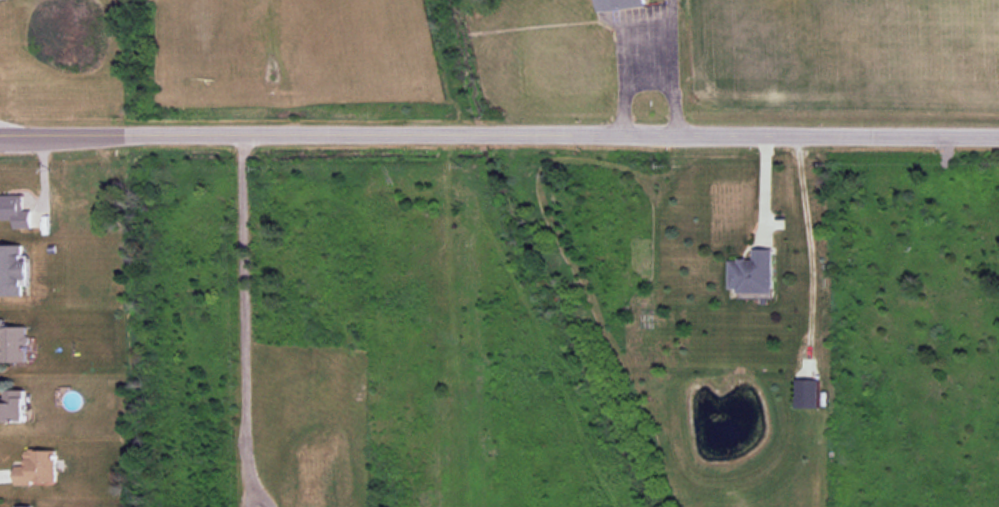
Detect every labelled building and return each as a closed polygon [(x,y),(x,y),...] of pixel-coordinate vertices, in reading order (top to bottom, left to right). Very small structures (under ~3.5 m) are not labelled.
[(644,6),(644,0),(596,0),(597,11),(644,6)] [(14,219),(14,228),(31,228),(31,210),(20,210),(20,195),(0,195),(0,219),(14,219)] [(22,296),(22,280),(29,280),(29,260),(22,261),(22,245),(0,245),(0,296),(22,296)] [(775,292),(774,248),(754,249),(754,259),(731,260),(731,292),(775,292)] [(4,327),(4,319),(0,319),(0,362),(28,361),(27,326),(4,327)] [(818,379),(796,380),(797,408),(819,407),(818,379)] [(6,389),(6,401),(0,400),(0,420),(25,421),(26,390),(6,389)] [(15,465),(16,484),(56,483),(56,449),(26,450),(26,465),(15,465)]
